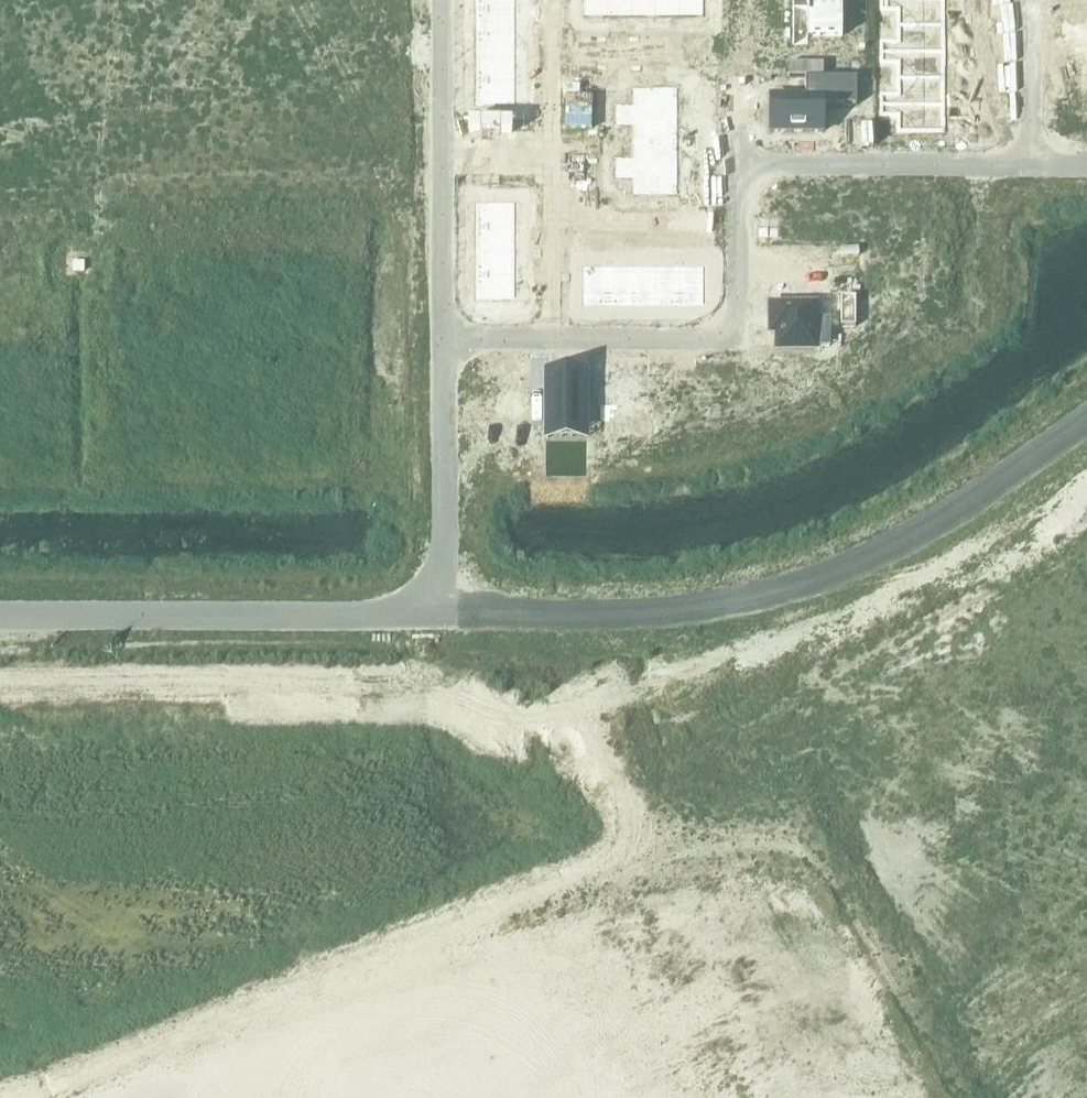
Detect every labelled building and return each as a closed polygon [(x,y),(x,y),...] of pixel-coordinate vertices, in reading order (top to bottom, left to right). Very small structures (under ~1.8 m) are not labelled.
[(476,9),(515,9),(515,0),(476,0),(476,9)] [(560,8),(569,8),(569,0),(560,0),(560,8)] [(583,16),(607,16),(607,0),(583,0),(583,16)] [(607,16),(631,16),(631,0),(607,0),(607,16)] [(631,16),(655,16),(655,0),(631,0),(631,16)] [(655,16),(679,16),(679,0),(655,0),(655,16)] [(679,16),(704,16),(704,0),(679,0),(679,16)] [(811,21),(844,21),(844,0),(810,0),(811,21)] [(880,8),(897,8),(897,23),(944,23),(944,0),(880,0),(880,8)] [(560,8),(560,22),(569,22),(569,8),(560,8)] [(475,9),(475,32),(476,32),(515,32),(515,9),(476,9),(475,9)] [(897,23),(897,38),(880,38),(880,50),(944,50),(944,36),(944,23),(897,23)] [(476,32),(476,56),(515,56),(515,32),(476,32)] [(553,32),(553,45),(562,46),(562,32),(553,32)] [(944,76),(944,63),(944,50),(880,50),(880,61),(897,61),(897,76),(944,76)] [(476,56),(476,80),(515,80),(515,56),(476,56)] [(655,60),(642,60),(642,69),(655,69),(655,60)] [(666,60),(666,69),(679,69),(679,60),(666,60)] [(679,60),(679,69),(692,69),(692,60),(679,60)] [(787,63),(787,76),(805,76),(805,63),(787,63)] [(553,66),(553,80),(562,80),(562,66),(553,66)] [(594,67),(594,76),(608,76),(608,67),(594,67)] [(608,67),(608,76),(621,76),(621,68),(608,67)] [(770,95),(770,131),(823,131),(823,104),(857,104),(857,76),(805,76),(805,95),(770,95)] [(897,76),(897,91),(880,91),(880,102),(944,102),(944,76),(897,76)] [(476,80),(476,104),(515,105),(515,80),(476,80)] [(553,80),(553,93),(562,93),(562,80),(553,80)] [(614,103),(614,115),(677,115),(677,87),(631,87),(631,103),(614,103)] [(944,116),(944,102),(880,102),(880,114),(897,114),(897,130),(928,130),(944,130),(944,116)] [(614,115),(614,126),(631,126),(631,141),(677,141),(677,115),(614,115)] [(847,134),(847,144),(856,144),(856,134),(847,134)] [(614,156),(614,167),(678,167),(678,153),(677,153),(677,141),(631,141),(631,156),(614,156)] [(614,167),(614,179),(631,179),(631,195),(677,195),(678,167),(614,167)] [(818,228),(819,193),(770,193),(770,228),(818,228)] [(476,201),(476,226),(515,226),(515,201),(476,201)] [(594,206),(594,215),(607,215),(607,206),(594,206)] [(607,206),(607,215),(621,215),(621,206),(607,206)] [(857,206),(857,215),(870,215),(870,206),(857,206)] [(553,213),(553,226),(562,226),(562,213),(553,213)] [(631,213),(631,222),(645,222),(645,213),(631,213)] [(665,213),(666,222),(679,222),(679,213),(665,213)] [(679,213),(679,222),(692,222),(692,213),(679,213)] [(857,215),(857,223),(870,223),(870,215),(857,215)] [(857,223),(857,232),(870,232),(870,223),(857,223)] [(476,226),(476,250),(515,250),(515,226),(476,226)] [(553,226),(553,240),(562,240),(562,226),(553,226)] [(857,232),(857,241),(870,241),(870,232),(857,232)] [(476,250),(476,274),(515,275),(515,250),(476,250)] [(72,260),(72,269),(84,269),(84,260),(72,260)] [(560,261),(560,274),(569,274),(569,261),(560,261)] [(583,266),(583,305),(607,305),(607,266),(583,266)] [(607,266),(607,305),(631,305),(631,266),(607,266)] [(631,266),(631,305),(655,305),(655,266),(631,266)] [(655,266),(655,305),(680,305),(680,266),(655,266)] [(680,266),(680,305),(704,305),(704,266),(680,266)] [(858,272),(858,286),(867,286),(867,272),(858,272)] [(476,274),(475,299),(515,299),(515,275),(476,274)] [(560,274),(560,287),(569,287),(569,274),(560,274)] [(858,286),(858,299),(867,299),(867,286),(858,286)] [(840,293),(840,324),(856,324),(856,293),(840,293)] [(858,299),(858,312),(867,312),(867,299),(858,299)] [(770,301),(770,329),(777,329),(777,345),(815,345),(815,343),(829,343),(829,316),(815,316),(815,301),(770,301)] [(858,312),(858,325),(867,325),(867,312),(858,312)] [(858,325),(858,338),(867,338),(867,325),(858,325)] [(858,338),(858,352),(867,352),(867,338),(858,338)] [(546,386),(546,437),(586,437),(586,371),(546,371),(546,373),(552,373),(552,386),(546,386)] [(633,371),(633,384),(603,384),(603,433),(643,433),(643,425),(656,425),(656,372),(633,371)] [(669,372),(669,431),(720,431),(720,400),(701,400),(701,392),(701,372),(689,372),(689,371),(682,371),(682,372),(669,372)] [(740,396),(740,429),(784,429),(784,396),(740,396)]
